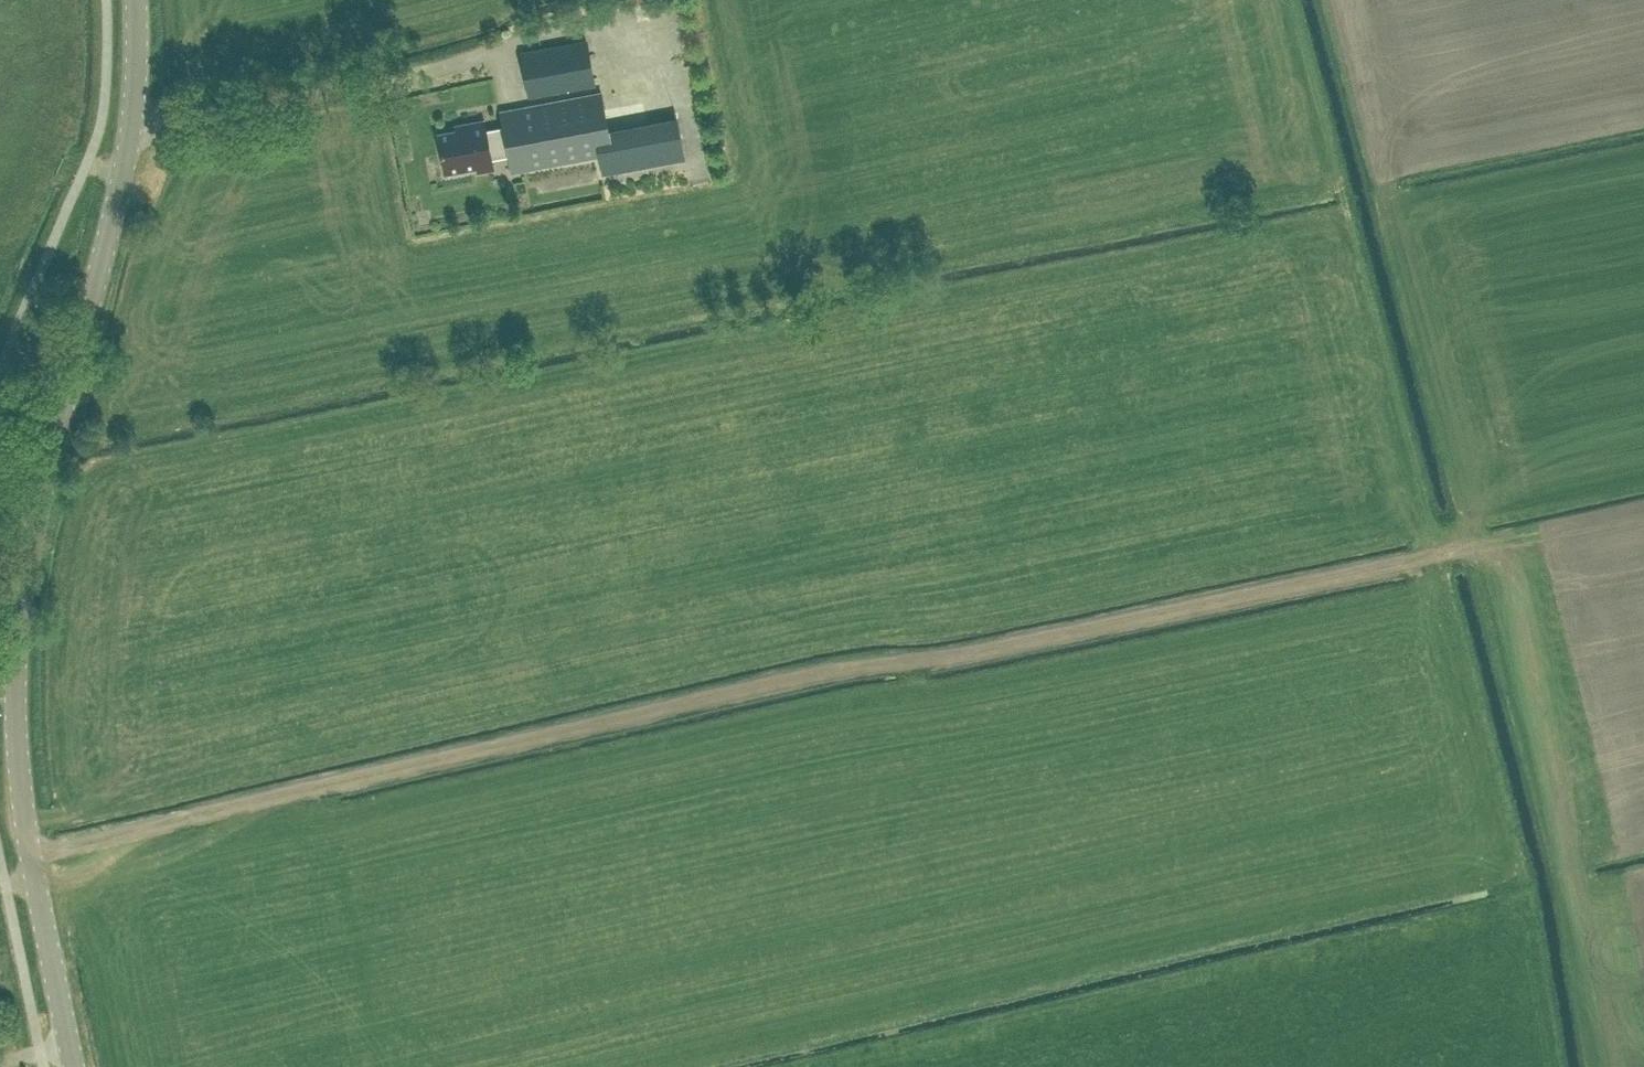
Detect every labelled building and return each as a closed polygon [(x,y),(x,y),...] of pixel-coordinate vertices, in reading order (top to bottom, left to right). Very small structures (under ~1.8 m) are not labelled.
[(530,98),(595,86),(587,42),(522,54),(530,98)] [(603,176),(685,160),(677,120),(609,133),(602,95),(501,114),(503,128),(487,131),(485,122),(455,127),(456,132),(438,135),(445,174),(477,168),(478,173),(494,170),(493,161),(509,158),(512,173),(600,157),(603,176)]
